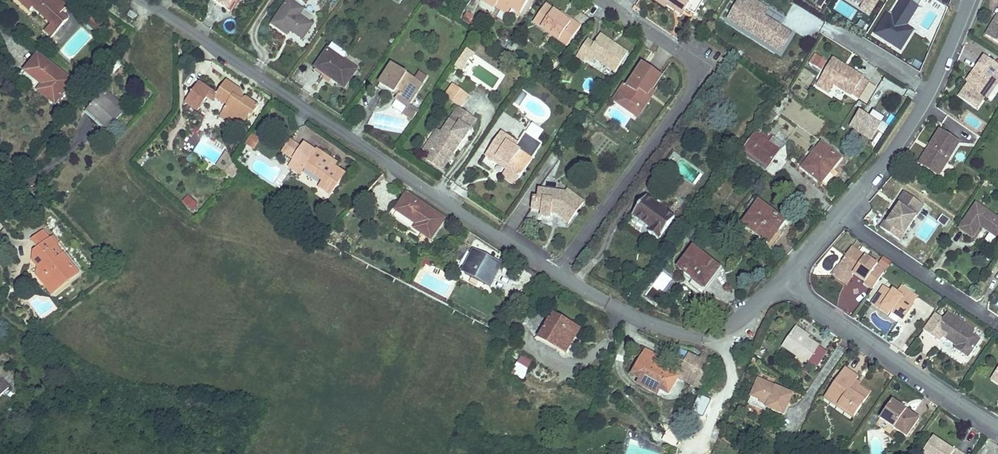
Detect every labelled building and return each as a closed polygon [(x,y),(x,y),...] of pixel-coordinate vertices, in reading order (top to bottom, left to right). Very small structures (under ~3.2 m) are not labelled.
[(59,0),(26,0),(22,5),(30,12),(34,8),(51,24),(45,31),(52,37),(68,19),(62,13),(67,7),(59,0)] [(214,1),(228,9),(234,0),(215,0),(214,1)] [(306,0),(290,0),(289,0),(272,25),(287,34),(290,30),(291,28),(294,30),(293,32),(303,39),(313,24),(310,22),(299,15),(304,9),(301,7),(306,0)] [(529,0),(483,0),(494,7),(495,6),(498,2),(505,7),(507,3),(510,4),(509,6),(512,8),(520,13),(529,0)] [(668,5),(671,1),(685,10),(692,0),(661,0),(668,5)] [(869,16),(880,0),(845,0),(869,16)] [(892,18),(888,15),(876,34),(901,50),(913,31),(906,27),(923,0),(904,0),(892,18)] [(915,27),(933,37),(949,8),(935,0),(929,0),(915,27)] [(668,5),(682,14),(685,10),(671,1),(668,5)] [(841,1),(836,10),(851,19),(856,10),(841,1)] [(512,8),(509,6),(510,4),(507,3),(505,7),(498,2),(495,6),(508,14),(512,8)] [(573,24),(560,15),(546,5),(534,22),(549,33),(567,46),(581,26),(575,22),(573,24)] [(750,8),(748,11),(762,19),(764,16),(750,8)] [(310,22),(314,16),(304,9),(299,15),(310,22)] [(134,20),(137,16),(131,11),(128,16),(134,20)] [(748,11),(739,26),(753,34),(769,45),(776,49),(782,40),(775,35),(780,27),(764,16),(762,19),(748,11)] [(462,20),(470,24),(474,15),(466,12),(462,20)] [(575,22),(562,12),(560,15),(573,24),(575,22)] [(97,32),(102,27),(91,17),(86,22),(97,32)] [(997,20),(996,19),(986,35),(997,42),(997,19),(997,20)] [(775,35),(782,40),(787,31),(780,27),(775,35)] [(612,46),(613,44),(601,35),(599,38),(612,46)] [(615,72),(628,53),(613,44),(612,46),(599,38),(594,44),(588,40),(579,53),(587,58),(589,54),(595,59),(615,72)] [(345,88),(357,70),(343,60),(347,54),(333,44),(316,68),(327,75),(328,74),(331,76),(330,77),(330,78),(345,88)] [(454,68),(461,73),(471,58),(472,59),(476,54),(467,49),(454,68)] [(584,61),(587,58),(579,53),(577,56),(584,61)] [(73,81),(38,55),(25,72),(43,85),(38,91),(55,104),(73,81)] [(997,79),(997,65),(985,56),(974,71),(976,73),(969,83),(959,97),(976,109),(985,97),(997,79)] [(819,57),(817,61),(814,66),(821,71),(824,66),(827,62),(819,57)] [(833,60),(831,62),(845,70),(846,68),(833,60)] [(115,74),(122,67),(117,61),(110,68),(115,74)] [(831,62),(822,77),(852,96),(859,100),(870,82),(846,68),(845,70),(831,62)] [(392,97),(394,94),(397,91),(400,93),(398,97),(396,101),(407,108),(409,104),(424,80),(417,75),(415,79),(392,65),(377,88),(392,97)] [(643,65),(627,88),(630,90),(624,99),(639,109),(651,91),(652,91),(662,77),(643,65)] [(969,83),(976,73),(974,71),(967,82),(969,83)] [(997,83),(997,79),(985,97),(987,98),(997,83)] [(253,116),(259,107),(246,98),(244,100),(242,101),(239,99),(242,94),(240,90),(226,81),(217,95),(215,98),(227,106),(224,111),(244,125),(251,115),(253,116)] [(208,97),(212,92),(199,83),(186,103),(199,111),(208,97)] [(446,97),(459,107),(467,94),(454,85),(446,97)] [(651,91),(639,109),(624,99),(630,90),(627,88),(624,86),(613,102),(619,106),(634,116),(636,117),(637,118),(654,93),(652,91),(651,91)] [(127,109),(106,91),(101,95),(123,114),(127,109)] [(215,98),(217,95),(212,92),(208,97),(214,101),(216,98),(215,98)] [(123,114),(101,95),(87,111),(108,130),(123,114)] [(403,114),(407,108),(396,101),(392,107),(403,114)] [(862,105),(848,126),(871,141),(885,119),(862,105)] [(417,114),(419,111),(411,106),(409,109),(413,112),(409,118),(413,120),(417,114)] [(428,163),(442,172),(463,140),(464,140),(470,130),(469,129),(475,119),(460,108),(443,133),(439,130),(424,153),(429,157),(431,158),(428,163)] [(244,125),(224,111),(220,115),(241,129),(244,125)] [(939,175),(959,143),(940,131),(930,147),(931,148),(929,151),(928,150),(920,163),(939,175)] [(754,133),(743,149),(744,150),(767,166),(768,167),(775,158),(774,158),(779,151),(773,147),(777,141),(767,134),(766,136),(762,132),(759,136),(754,133)] [(515,186),(535,155),(531,152),(538,141),(525,133),(517,145),(514,149),(507,144),(509,140),(501,134),(486,156),(494,162),(497,158),(509,167),(507,170),(502,177),(515,186)] [(253,149),(259,139),(252,134),(246,144),(253,149)] [(294,160),(302,148),(291,140),(283,152),(294,160)] [(517,145),(509,140),(507,144),(514,149),(517,145)] [(535,155),(543,144),(538,141),(531,152),(535,155)] [(777,141),(773,147),(779,151),(783,145),(777,141)] [(345,173),(330,163),(333,160),(317,149),(316,152),(305,144),(302,148),(294,160),(305,167),(304,169),(323,182),(319,188),(331,195),(345,173)] [(803,168),(821,183),(830,172),(827,170),(830,166),(833,169),(841,159),(822,144),(803,168)] [(748,157),(765,169),(767,166),(744,150),(740,155),(746,159),(748,157)] [(233,164),(229,154),(226,151),(221,159),(216,167),(221,170),(223,166),(237,174),(240,170),(233,164)] [(509,167),(497,158),(494,162),(507,170),(509,167)] [(304,169),(305,167),(294,160),(289,167),(300,175),(304,169)] [(237,174),(223,166),(221,170),(232,179),(237,174)] [(45,198),(37,189),(32,193),(41,202),(45,198)] [(556,211),(556,214),(569,223),(584,203),(567,191),(565,194),(538,190),(537,198),(533,198),(532,210),(542,211),(541,217),(551,218),(552,213),(551,213),(552,211),(556,211)] [(391,218),(407,194),(404,192),(393,210),(389,216),(391,218)] [(900,240),(924,205),(905,192),(897,203),(899,205),(892,216),(890,214),(881,227),(900,240)] [(445,220),(407,194),(391,218),(407,228),(413,232),(415,229),(432,240),(445,220)] [(658,239),(675,217),(647,196),(633,214),(651,228),(648,232),(658,239)] [(193,211),(199,204),(190,197),(185,204),(193,211)] [(754,199),(747,208),(753,212),(759,203),(754,199)] [(753,212),(743,225),(760,237),(770,243),(779,230),(785,222),(759,203),(753,212)] [(892,216),(899,205),(897,203),(890,214),(892,216)] [(976,203),(959,228),(973,238),(980,226),(982,224),(988,228),(987,230),(997,238),(997,218),(976,203)] [(706,234),(701,231),(702,229),(692,222),(683,235),(698,245),(706,234)] [(79,273),(63,254),(56,260),(49,251),(56,246),(56,245),(51,239),(50,237),(43,230),(32,239),(39,246),(35,250),(40,256),(34,260),(39,267),(37,276),(42,281),(44,279),(49,286),(51,284),(57,291),(79,273)] [(760,237),(757,241),(771,251),(783,233),(779,230),(770,243),(760,237)] [(468,250),(459,245),(452,257),(461,261),(468,250)] [(63,254),(56,246),(49,251),(56,260),(63,254)] [(878,264),(852,247),(840,264),(854,273),(865,281),(864,284),(872,290),(884,273),(876,267),(878,264)] [(720,269),(693,248),(678,268),(686,274),(685,276),(692,281),(689,285),(701,294),(706,288),(706,287),(720,269)] [(489,284),(499,265),(476,252),(466,272),(467,272),(489,284)] [(434,262),(425,256),(422,262),(426,264),(431,267),(434,262)] [(854,273),(840,264),(833,275),(846,284),(854,273)] [(490,287),(501,265),(499,265),(489,284),(467,272),(466,275),(490,287)] [(984,271),(981,280),(988,282),(990,273),(984,271)] [(57,291),(51,284),(49,286),(44,279),(42,281),(53,295),(57,291)] [(905,310),(910,302),(915,295),(902,286),(897,293),(893,290),(892,292),(884,287),(872,304),(883,312),(886,308),(890,311),(903,320),(908,312),(905,310)] [(908,312),(914,304),(912,303),(917,296),(915,295),(910,302),(905,310),(908,312)] [(509,311),(513,305),(507,301),(503,307),(509,311)] [(981,340),(973,335),(975,332),(948,313),(932,336),(940,342),(943,338),(957,347),(960,349),(959,352),(968,358),(981,340)] [(579,329),(553,314),(541,333),(559,344),(558,347),(566,352),(579,329)] [(810,336),(796,326),(794,329),(809,339),(810,336)] [(808,364),(820,346),(809,339),(794,329),(782,346),(808,364)] [(559,344),(541,333),(540,337),(558,347),(559,344)] [(524,380),(535,363),(523,355),(515,350),(511,357),(519,362),(513,373),(524,380)] [(661,358),(646,350),(642,356),(642,357),(657,365),(661,358)] [(701,389),(714,362),(703,354),(700,360),(689,355),(684,364),(679,362),(673,374),(657,365),(642,357),(632,375),(641,380),(647,383),(669,395),(678,378),(701,389)] [(855,416),(870,394),(859,386),(858,388),(853,385),(856,380),(858,377),(845,368),(827,394),(840,403),(838,405),(855,416)] [(9,388),(0,379),(0,397),(9,388)] [(793,394),(759,379),(751,396),(768,404),(767,408),(784,415),(793,394)] [(647,383),(641,380),(638,385),(657,395),(660,390),(647,383)] [(840,403),(827,394),(824,398),(837,407),(838,405),(840,403)] [(907,437),(919,419),(906,410),(905,412),(901,410),(903,407),(892,400),(880,418),(907,437)] [(855,416),(838,405),(837,407),(853,418),(855,416)] [(675,447),(682,432),(662,424),(660,429),(667,431),(663,441),(675,447)] [(955,449),(954,451),(945,445),(944,447),(941,445),(943,444),(933,437),(922,453),(923,453),(962,453),(955,449)]
